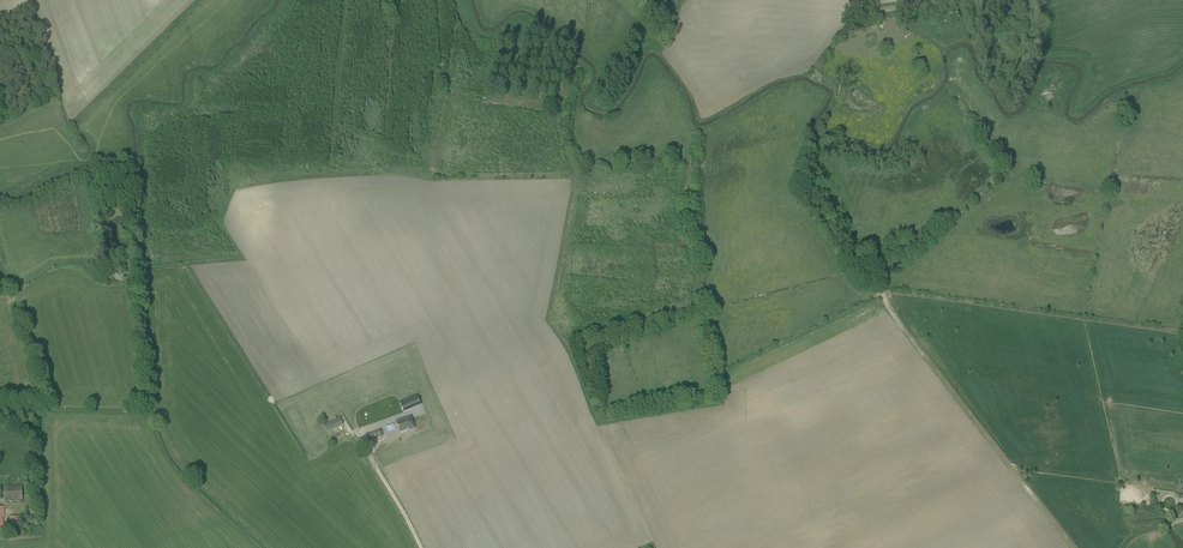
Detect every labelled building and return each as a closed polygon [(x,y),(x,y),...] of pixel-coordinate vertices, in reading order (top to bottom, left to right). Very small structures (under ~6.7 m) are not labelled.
[(399,401),(404,412),(421,405),(417,394),(399,401)] [(406,420),(396,423),(400,433),(409,430),(415,429),(411,417),(405,419),(406,420)] [(340,418),(324,425),(327,432),(343,424),(340,418)] [(382,436),(380,429),(367,435),(369,441),(382,436)] [(4,487),(4,502),(23,501),(22,486),(4,487)]
